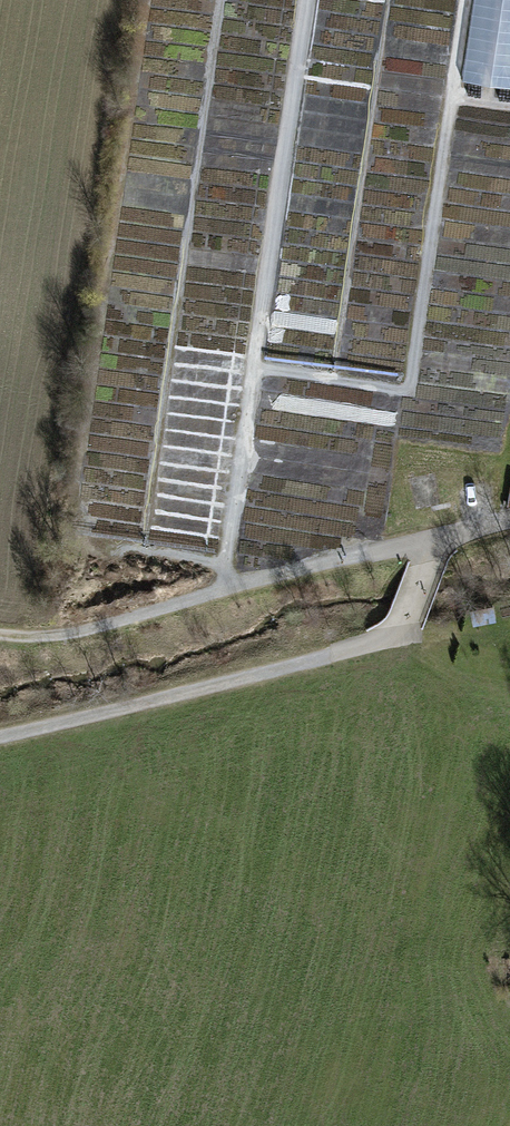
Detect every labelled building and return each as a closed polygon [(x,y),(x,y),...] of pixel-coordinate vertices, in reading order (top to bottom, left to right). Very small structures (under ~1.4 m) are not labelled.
[(463,79),(509,85),(509,0),(473,0),(463,79)]
